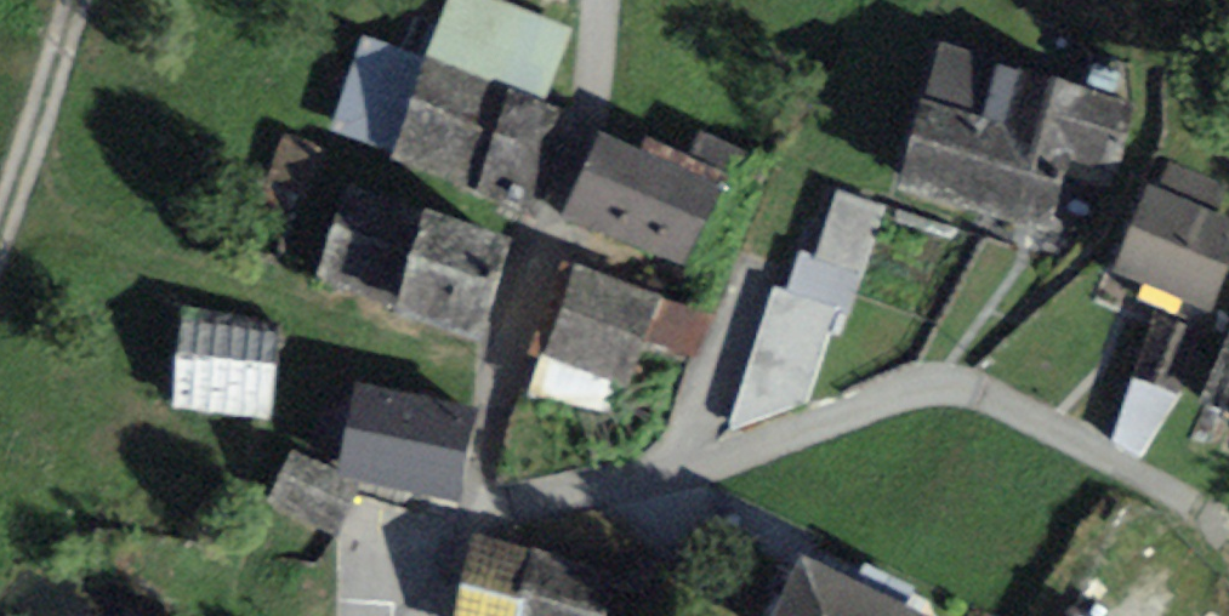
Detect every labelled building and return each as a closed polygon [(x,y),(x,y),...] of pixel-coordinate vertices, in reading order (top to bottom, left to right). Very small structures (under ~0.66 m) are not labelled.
[(456,5),(404,153),(534,198),(560,125),(533,116),(559,42),(456,5)] [(339,122),(394,138),(422,42),(367,26),(339,122)] [(1123,116),(1000,82),(984,140),(929,124),(907,201),(1040,238),(1059,173),(1104,186),(1123,116)] [(714,201),(606,157),(577,228),(685,272),(714,201)] [(505,256),(354,205),(325,291),(475,342),(505,256)] [(841,205),(821,269),(803,263),(791,302),(773,297),(735,423),(806,401),(827,330),(843,335),(880,216),(841,205)] [(1150,207),(1124,279),(1210,311),(1228,260),(1228,236),(1150,207)] [(693,320),(577,284),(542,394),(617,407),(639,340),(681,354),(693,320)] [(1192,335),(1158,323),(1138,380),(1173,392),(1192,335)] [(272,336),(192,329),(186,401),(266,408),(272,336)] [(1207,414),(1228,422),(1228,355),(1207,414)] [(468,428),(365,408),(351,479),(454,499),(468,428)] [(351,491),(293,466),(275,506),(333,532),(351,491)] [(480,554),(466,615),(601,615),(608,584),(480,554)] [(809,587),(795,615),(872,615),(809,587)]
